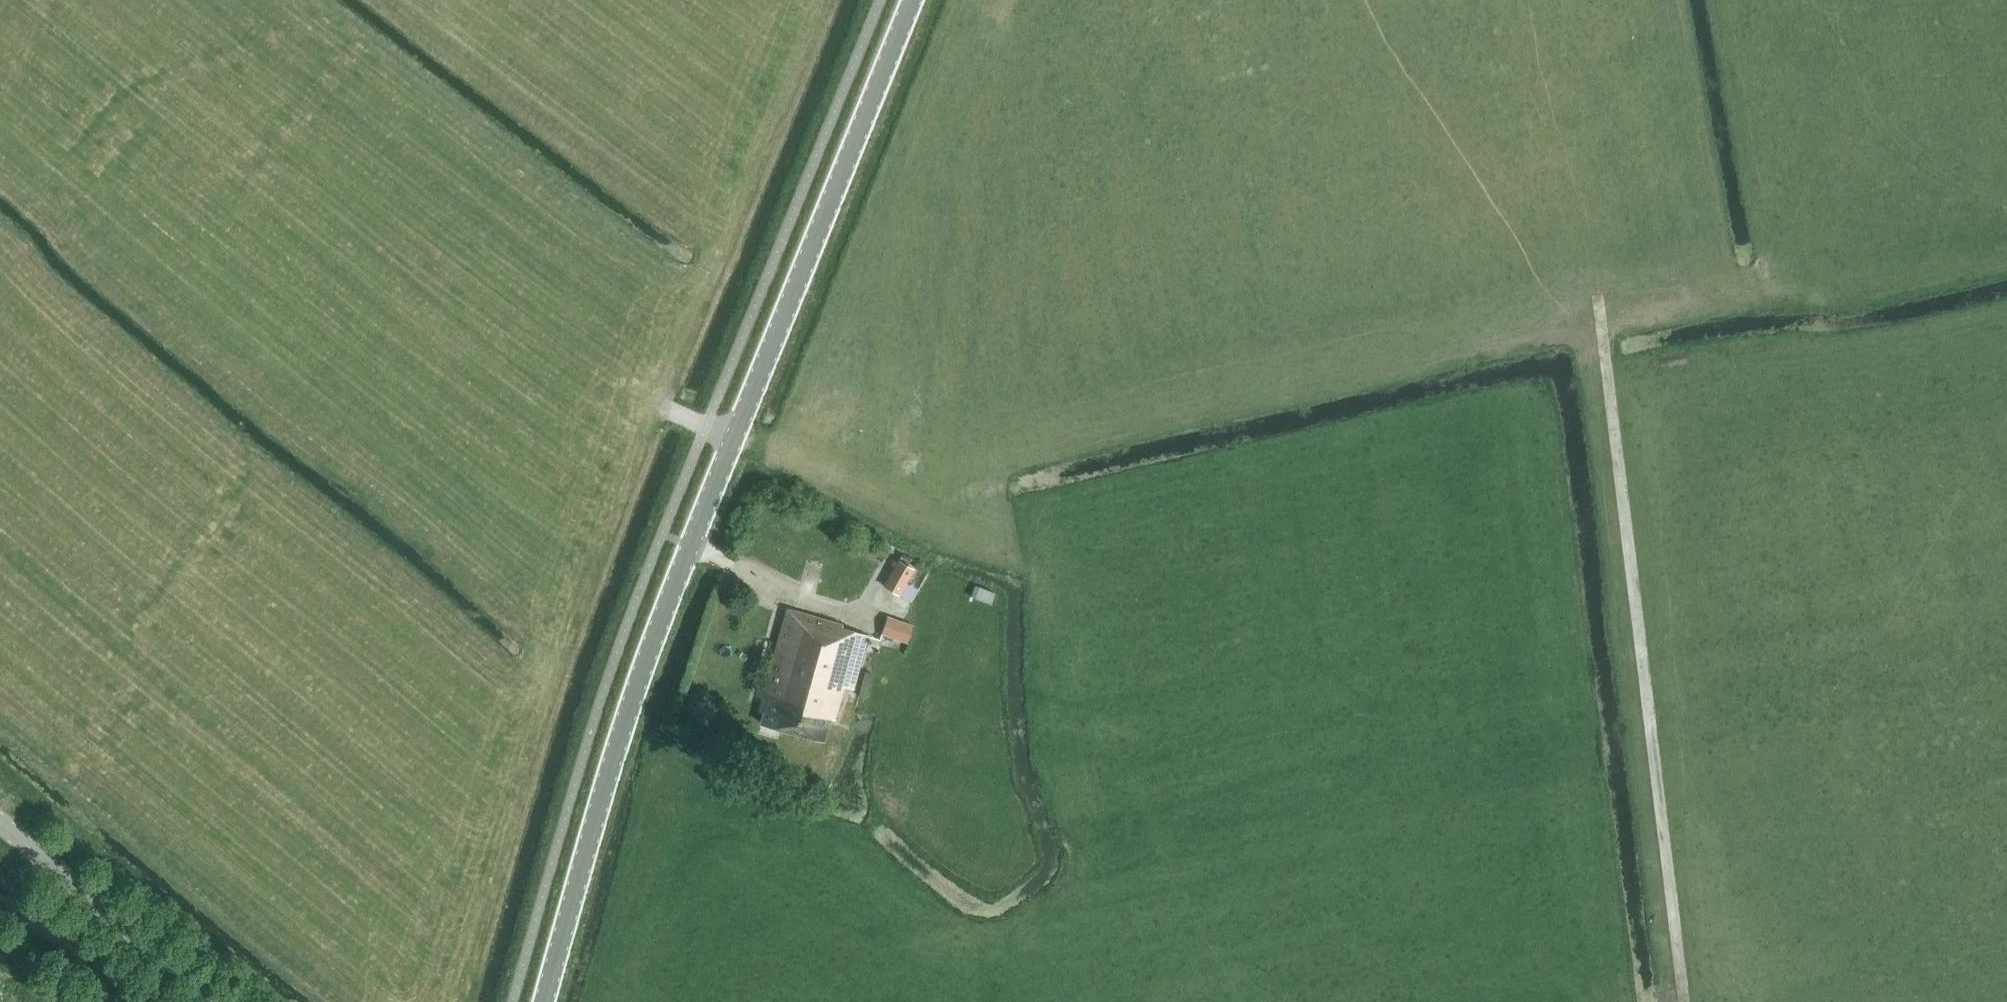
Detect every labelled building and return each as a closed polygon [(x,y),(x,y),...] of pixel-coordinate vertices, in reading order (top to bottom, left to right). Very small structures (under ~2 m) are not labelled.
[(900,592),(912,569),(896,560),(883,583),(900,592)] [(992,604),(996,591),(975,583),(971,595),(992,604)] [(853,688),(868,634),(841,627),(842,623),(786,607),(758,710),(763,711),(761,721),(823,739),(829,717),(835,718),(845,685),(853,688)] [(905,641),(910,626),(885,618),(880,633),(905,641)]
